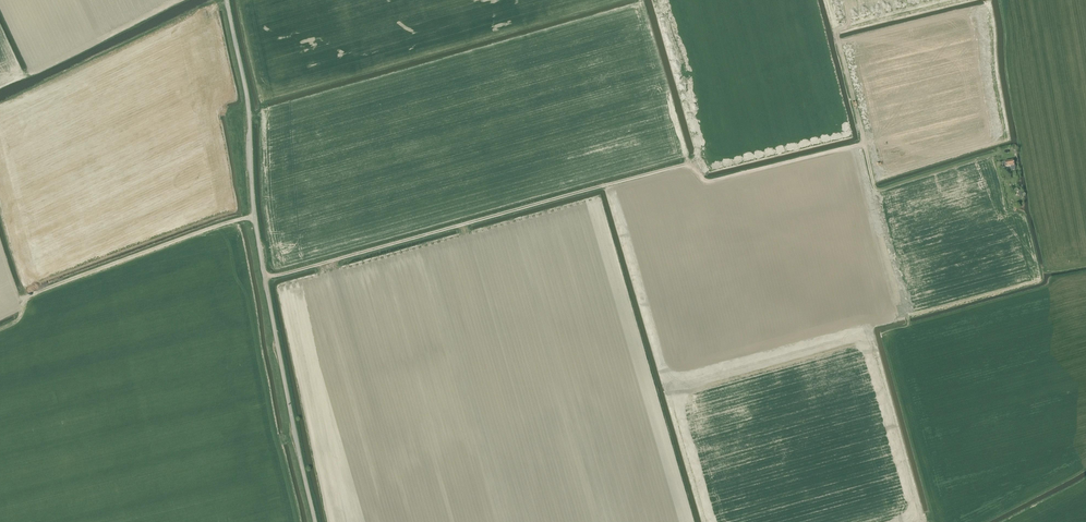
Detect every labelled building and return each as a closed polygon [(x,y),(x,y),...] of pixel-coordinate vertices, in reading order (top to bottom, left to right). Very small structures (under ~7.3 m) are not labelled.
[(1015,170),(1013,160),(1005,162),(1002,163),(1003,168),(1005,168),(1006,168),(1011,167),(1012,171),(1015,170)]
